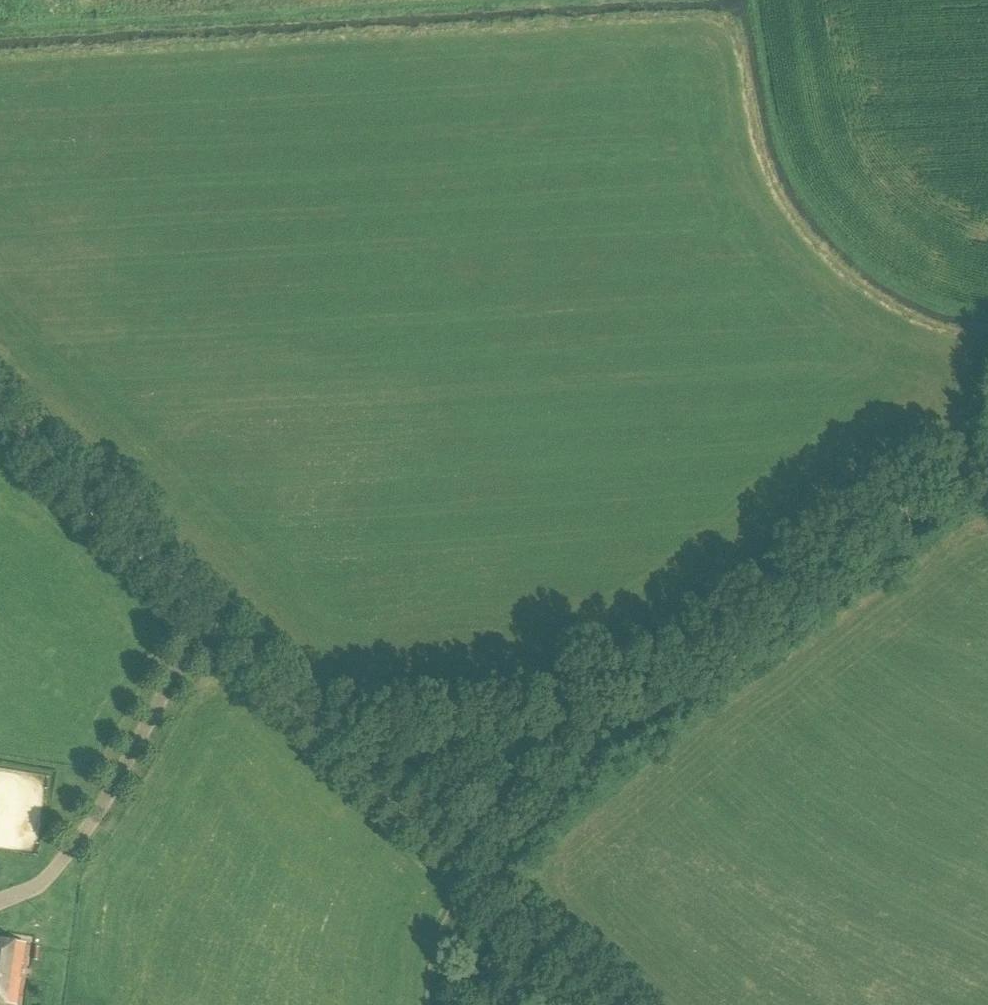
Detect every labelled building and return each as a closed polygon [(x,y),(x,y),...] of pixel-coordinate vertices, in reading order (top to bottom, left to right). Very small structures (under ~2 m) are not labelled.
[(26,944),(0,940),(0,1002),(17,1004),(23,964),(26,944)]
